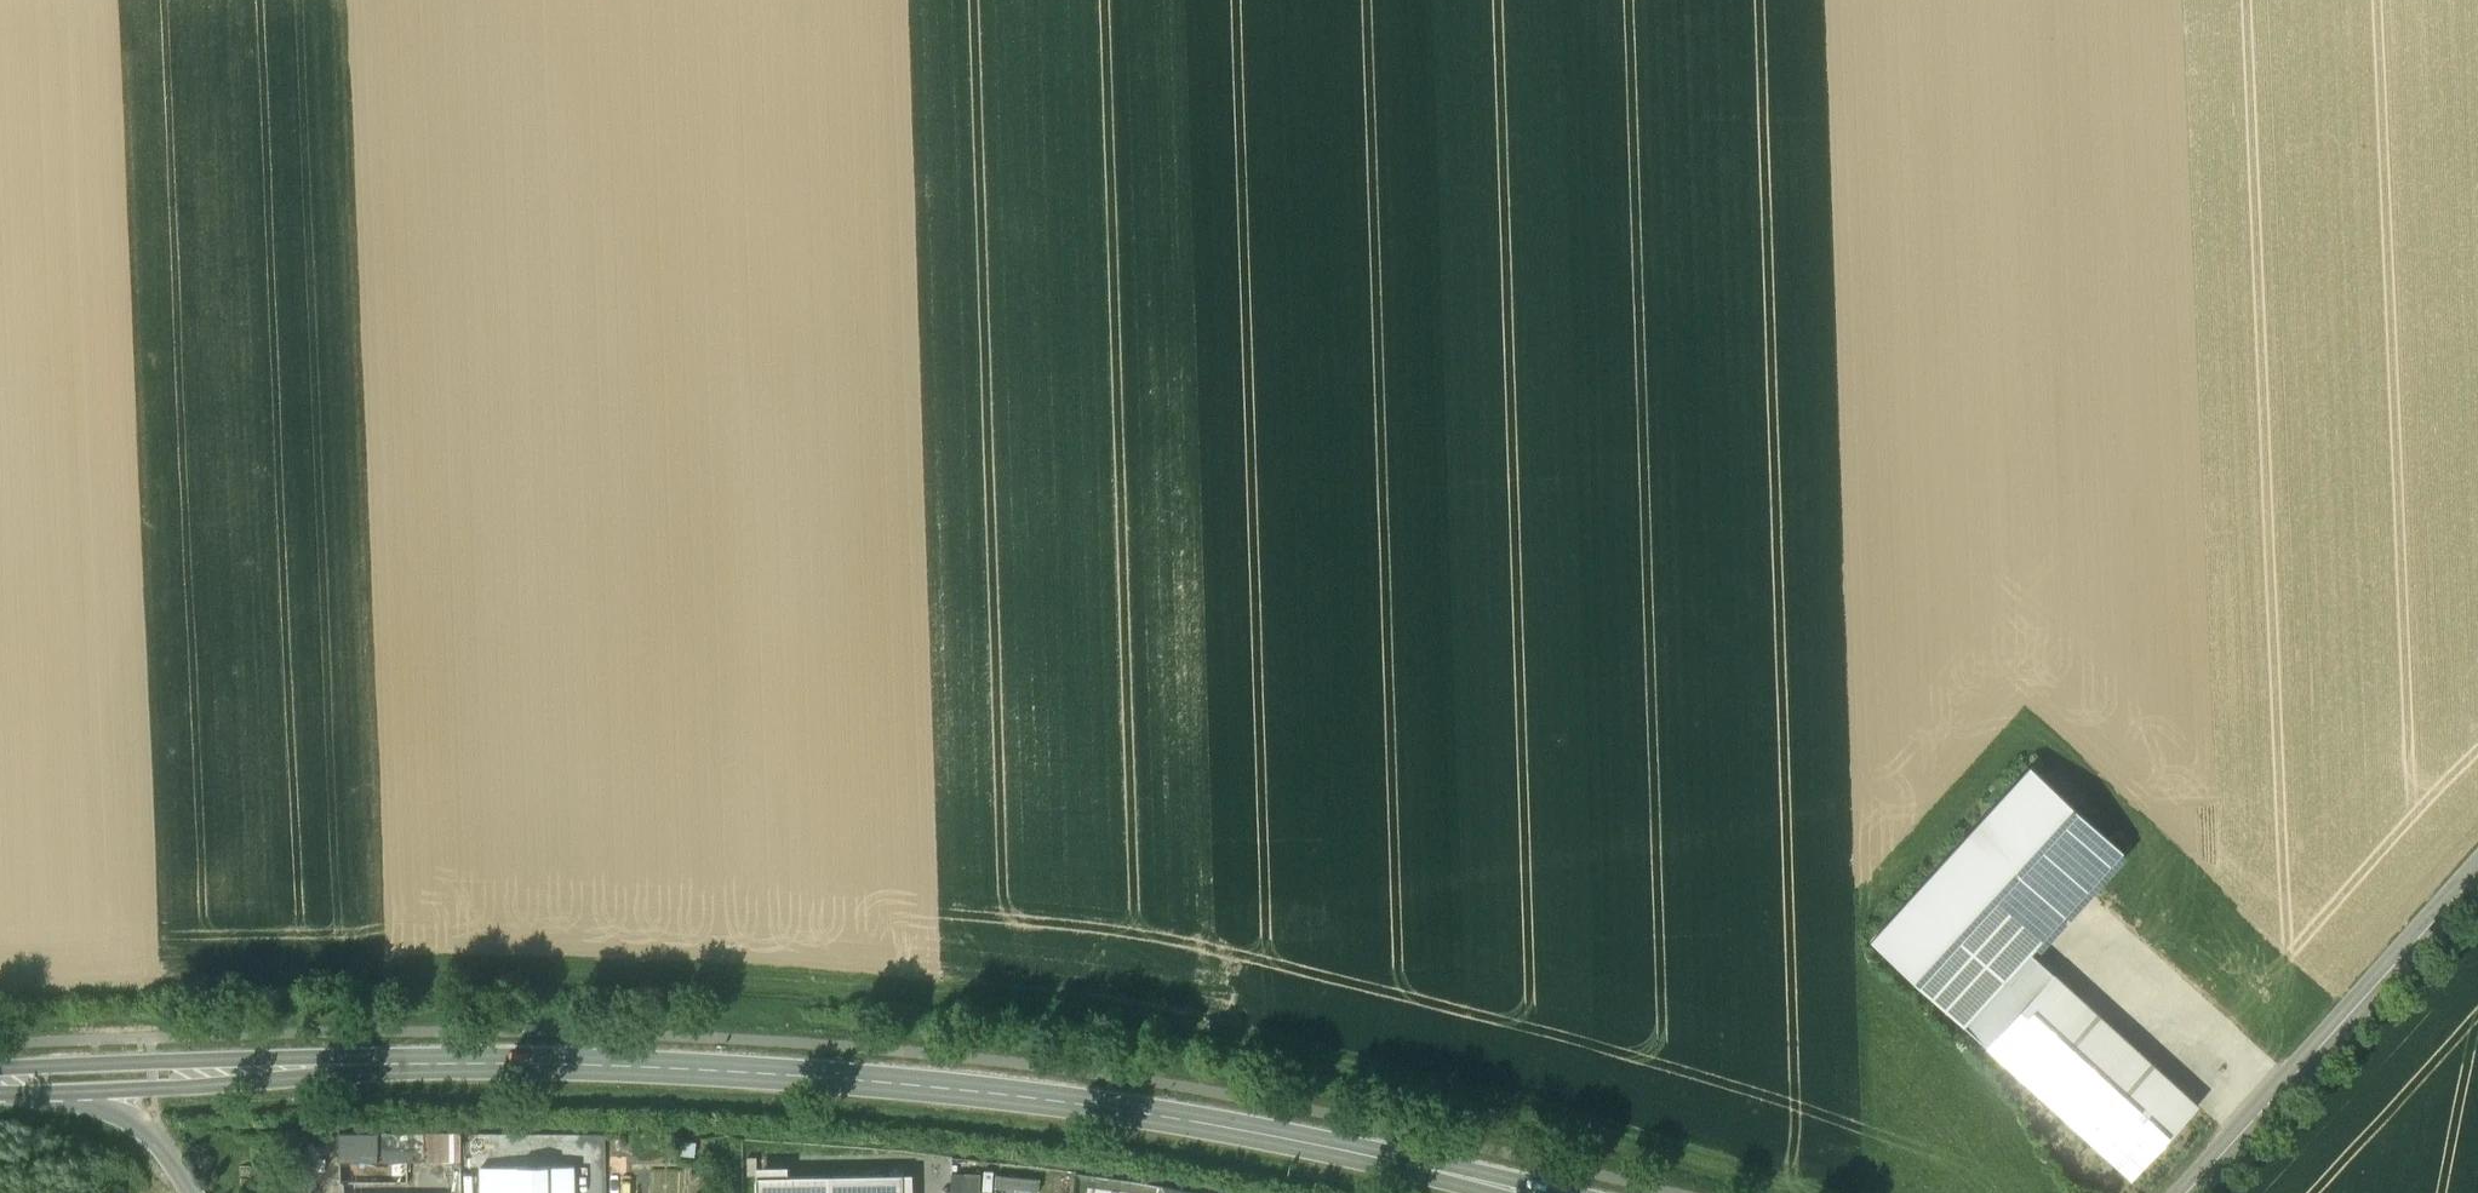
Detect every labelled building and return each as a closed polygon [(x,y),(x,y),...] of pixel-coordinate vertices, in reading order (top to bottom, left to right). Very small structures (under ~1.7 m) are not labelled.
[(2031,766),(1872,940),(1964,1024),(2030,952),(2123,850),(2031,766)] [(2030,952),(1964,1024),(1987,1046),(2054,973),(2030,952)] [(2054,973),(1987,1046),(2131,1178),(2198,1105),(2054,973)] [(494,1131),(464,1132),(464,1158),(494,1157),(494,1131)] [(461,1133),(340,1132),(340,1160),(461,1161),(461,1133)] [(481,1167),(481,1192),(575,1192),(574,1166),(481,1167)] [(952,1169),(951,1192),(981,1192),(982,1171),(952,1169)] [(757,1176),(758,1192),(904,1192),(903,1174),(757,1176)]
